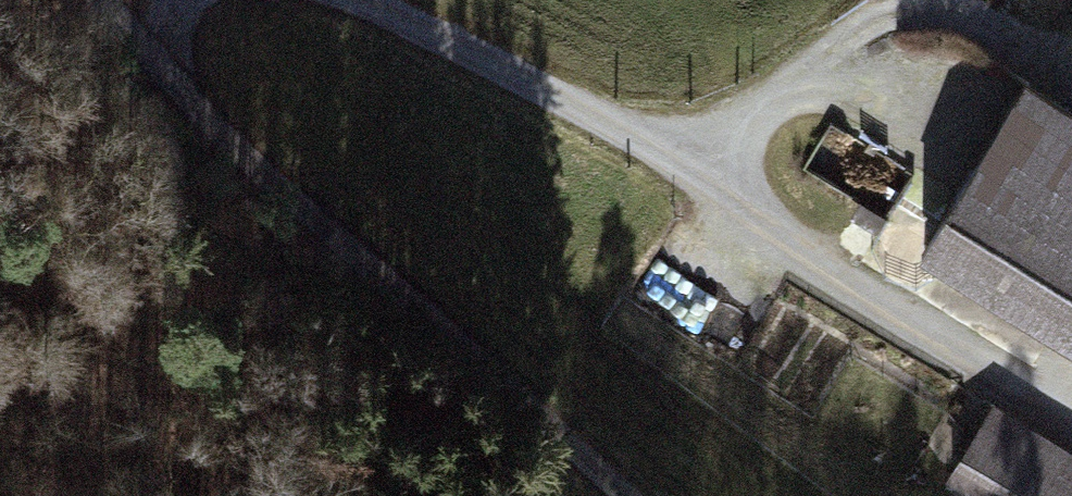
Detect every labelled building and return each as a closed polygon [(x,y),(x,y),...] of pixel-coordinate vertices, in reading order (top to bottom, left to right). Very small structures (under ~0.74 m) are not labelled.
[(1071,345),(1071,111),(1025,82),(921,252),(1071,345)] [(981,495),(1071,495),(1071,455),(994,407),(951,478),(981,495)]
